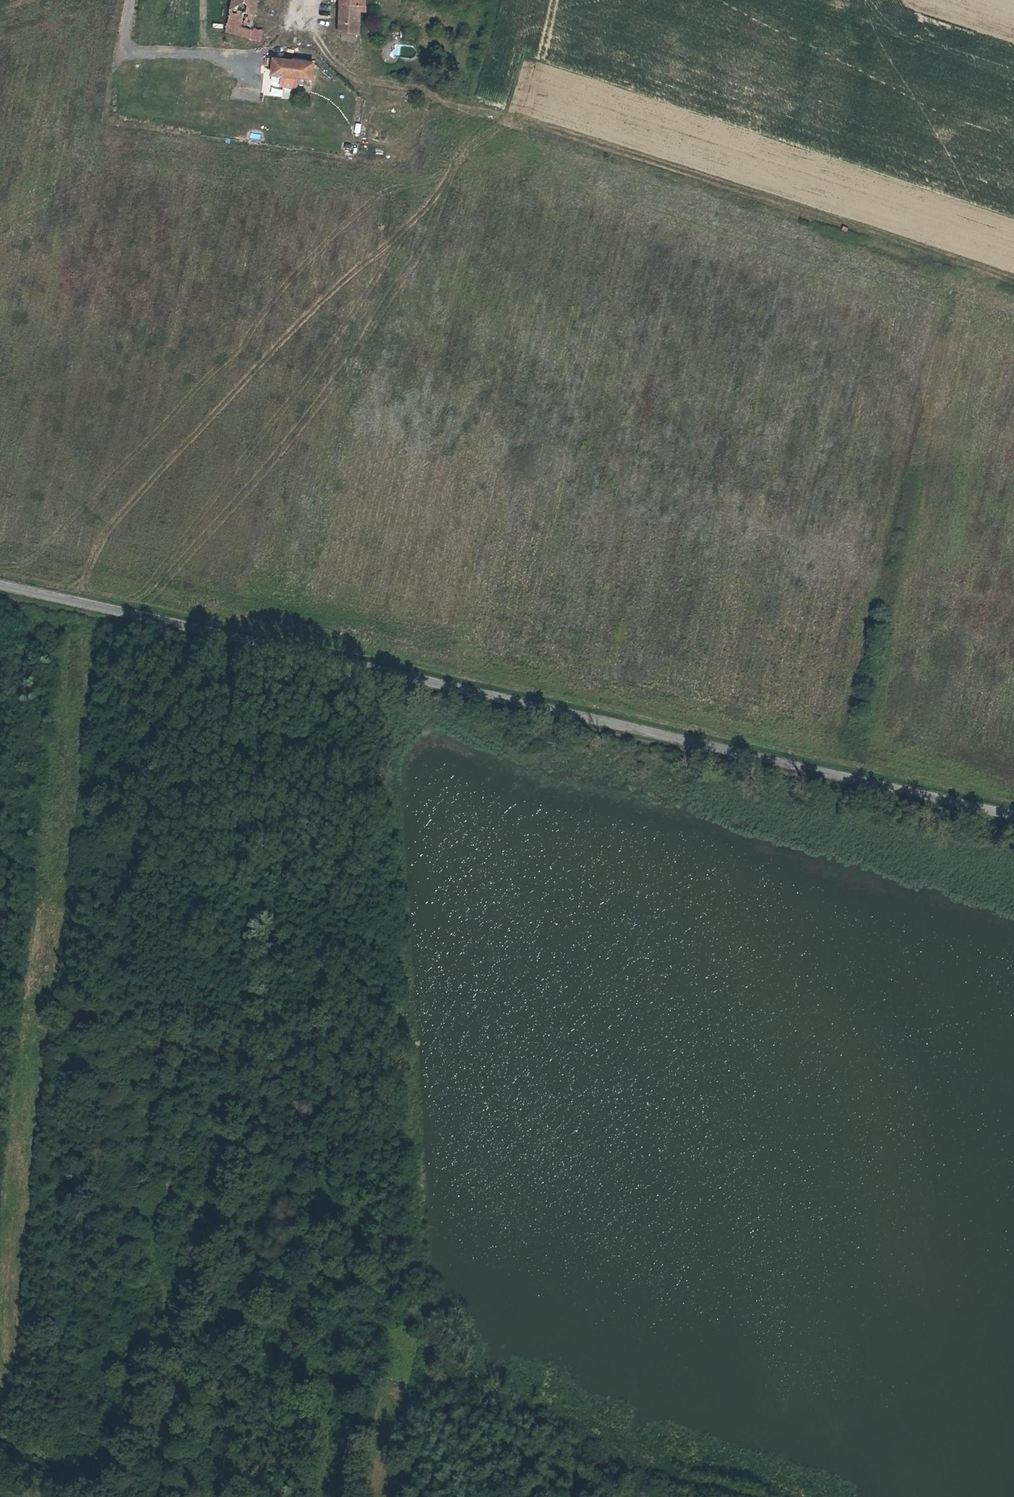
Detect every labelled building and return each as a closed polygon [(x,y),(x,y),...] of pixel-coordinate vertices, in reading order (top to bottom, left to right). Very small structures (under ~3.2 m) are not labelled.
[(235,19),(239,0),(212,0),(209,12),(235,19)] [(324,44),(347,47),(352,0),(356,1),(356,0),(329,0),(324,44)] [(309,46),(257,37),(256,45),(262,46),(260,55),(306,63),(309,46)]
